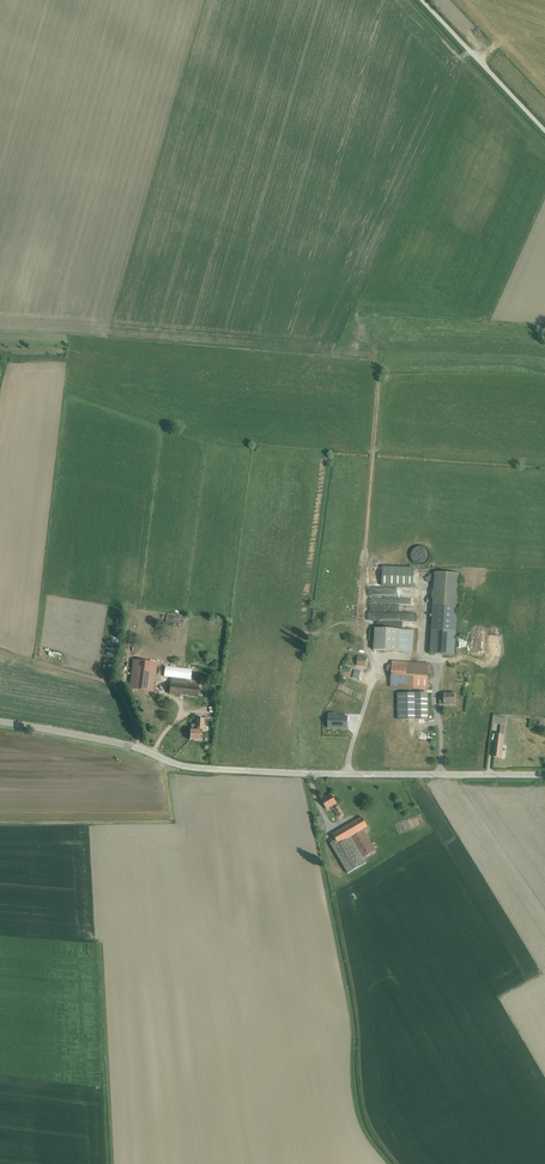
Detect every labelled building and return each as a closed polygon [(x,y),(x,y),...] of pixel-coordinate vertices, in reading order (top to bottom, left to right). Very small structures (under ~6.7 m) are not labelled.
[(415,567),(383,566),(382,587),(414,588),(415,567)] [(392,591),(385,590),(385,597),(413,598),(413,590),(392,589),(392,591)] [(373,598),(369,598),(368,603),(376,604),(377,592),(373,591),(373,598)] [(455,654),(456,639),(456,595),(434,594),(431,653),(455,654)] [(184,618),(166,616),(165,622),(184,624),(184,618)] [(382,632),(381,651),(414,652),(414,633),(382,632)] [(133,660),(129,689),(154,692),(157,663),(133,660)] [(395,687),(430,688),(431,664),(395,663),(395,687)] [(367,678),(368,667),(350,666),(349,677),(367,678)] [(169,694),(198,698),(200,681),(187,680),(186,685),(171,683),(169,694)] [(401,695),(401,720),(429,721),(429,696),(401,695)] [(455,706),(455,696),(443,695),(442,705),(455,706)] [(493,715),(493,724),(511,724),(511,715),(493,715)] [(190,729),(190,740),(202,741),(203,717),(198,717),(198,726),(195,726),(194,730),(190,729)] [(504,730),(492,730),(490,757),(503,758),(504,730)] [(332,794),(322,800),(327,810),(331,807),(333,810),(334,809),(339,817),(344,815),(332,794)] [(318,825),(320,831),(325,829),(321,816),(317,817),(319,824),(318,825)] [(362,817),(333,834),(336,840),(330,844),(348,873),(367,863),(364,858),(352,837),(364,830),(365,832),(369,829),(362,817)] [(352,837),(364,858),(376,850),(365,832),(364,830),(352,837)]
